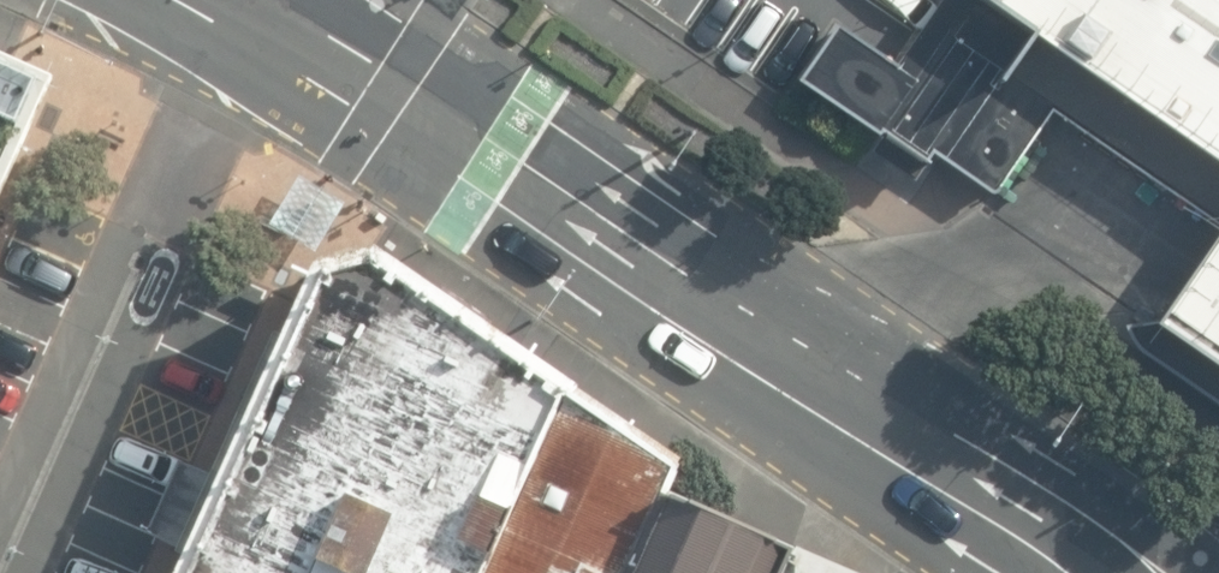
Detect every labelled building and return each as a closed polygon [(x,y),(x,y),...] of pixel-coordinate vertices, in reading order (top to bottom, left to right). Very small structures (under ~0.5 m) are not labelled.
[(895,65),(836,24),(795,82),(922,165),(930,152),(991,194),(1050,114),(1218,228),(1190,270),(1154,321),(1218,364),(1218,0),(942,0),(895,65)] [(0,70),(0,183),(42,88),(0,70)] [(567,396),(378,255),(313,274),(182,572),(487,572),(567,396)] [(683,475),(567,396),(487,572),(640,572),(671,504),(683,475)] [(796,560),(671,504),(640,572),(790,572),(796,560)]
